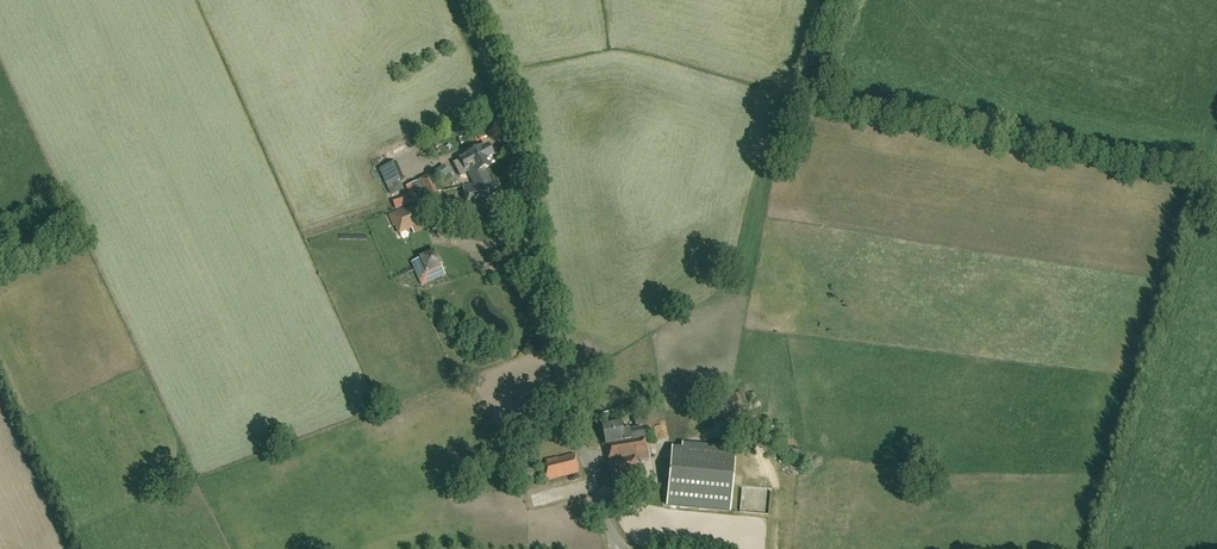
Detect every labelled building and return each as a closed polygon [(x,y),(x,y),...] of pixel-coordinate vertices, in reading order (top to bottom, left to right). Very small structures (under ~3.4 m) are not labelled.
[(466,169),(474,184),(490,181),(484,169),(490,166),(487,159),(493,156),(488,146),(482,149),(481,148),(466,156),(467,157),(460,160),(465,170),(466,169)] [(381,171),(388,186),(403,179),(396,164),(381,171)] [(417,182),(425,199),(437,193),(429,176),(417,182)] [(498,179),(490,181),(474,184),(462,187),(468,211),(503,203),(498,179)] [(437,193),(425,199),(415,203),(417,207),(393,217),(400,232),(424,222),(422,217),(431,213),(427,204),(440,199),(437,193)] [(416,263),(429,288),(450,277),(440,258),(431,262),(428,257),(416,263)] [(633,414),(646,412),(644,403),(632,405),(633,414)] [(636,426),(646,423),(644,415),(634,418),(636,426)] [(634,462),(647,460),(642,429),(623,432),(621,422),(602,425),(612,485),(637,480),(634,462)] [(681,455),(672,454),(667,506),(730,511),(736,449),(682,444),(681,455)] [(807,460),(807,450),(786,450),(786,460),(807,460)] [(546,482),(580,473),(574,453),(546,461),(547,465),(542,467),(546,482)] [(582,477),(573,479),(577,498),(586,496),(582,477)] [(545,486),(534,488),(536,495),(547,492),(545,486)] [(539,504),(550,500),(548,493),(536,496),(539,504)]
